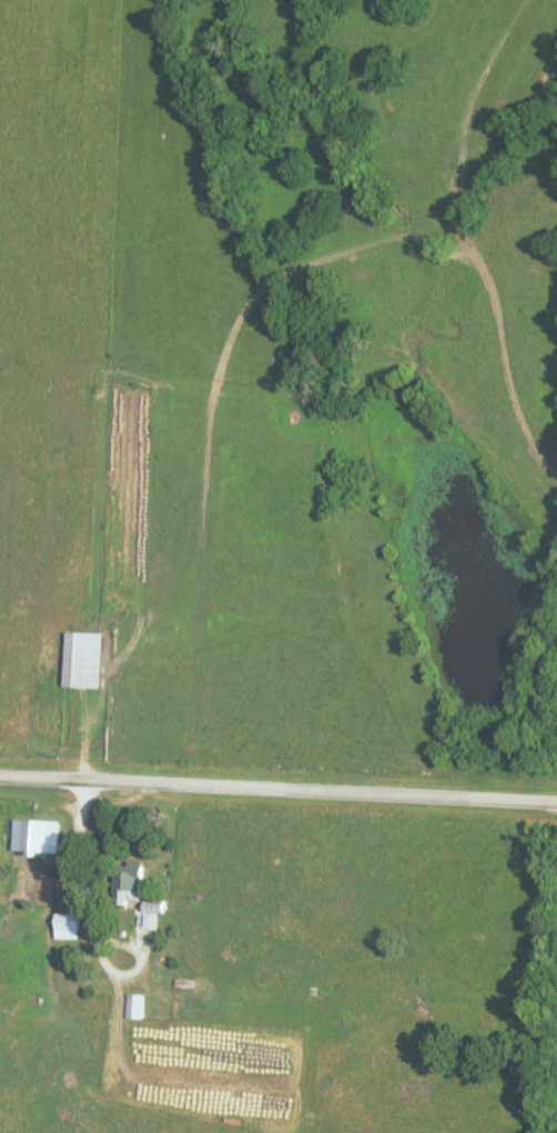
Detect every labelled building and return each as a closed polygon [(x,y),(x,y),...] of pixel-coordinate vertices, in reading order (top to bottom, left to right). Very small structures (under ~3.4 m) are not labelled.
[(67,687),(102,688),(103,632),(68,631),(67,687)] [(12,851),(58,852),(58,819),(13,819),(12,851)] [(115,873),(115,898),(130,898),(130,892),(144,892),(144,861),(121,861),(121,873),(115,873)] [(157,927),(157,912),(165,912),(165,901),(145,901),(145,927),(157,927)] [(79,938),(79,912),(56,912),(56,938),(79,938)] [(142,1018),(142,994),(127,994),(127,1018),(142,1018)]
